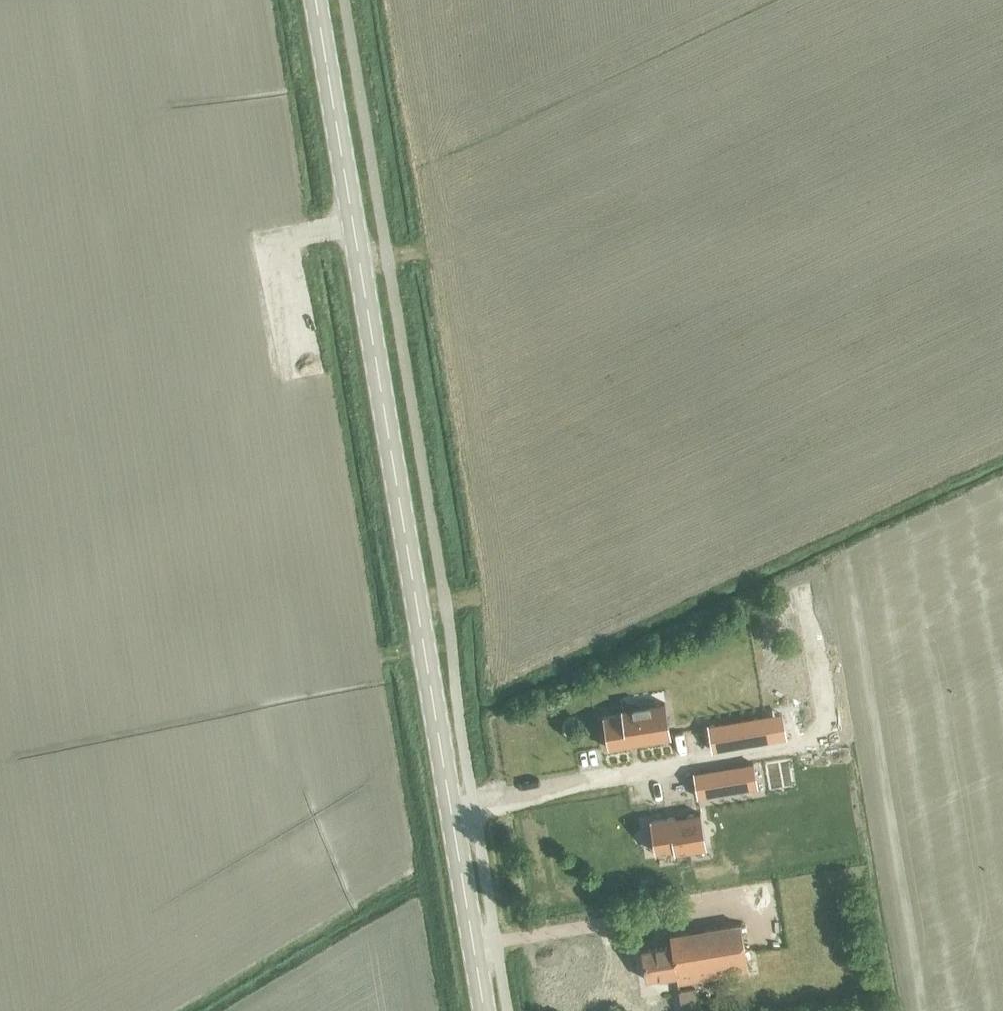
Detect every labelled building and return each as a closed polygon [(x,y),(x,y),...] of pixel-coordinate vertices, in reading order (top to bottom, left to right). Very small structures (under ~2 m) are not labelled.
[(623,712),(601,716),(607,745),(670,735),(664,701),(623,708),(623,712)] [(708,725),(712,749),(786,736),(782,712),(708,725)] [(663,757),(663,748),(644,748),(644,756),(663,757)] [(693,772),(697,796),(757,786),(752,762),(693,772)] [(696,811),(646,819),(650,847),(670,844),(670,848),(700,843),(696,811)] [(741,883),(743,848),(690,846),(688,881),(741,883)] [(674,976),(675,984),(747,971),(739,925),(668,937),(669,946),(640,951),(645,981),(674,976)] [(680,1010),(697,1010),(694,990),(677,993),(680,1010)]
